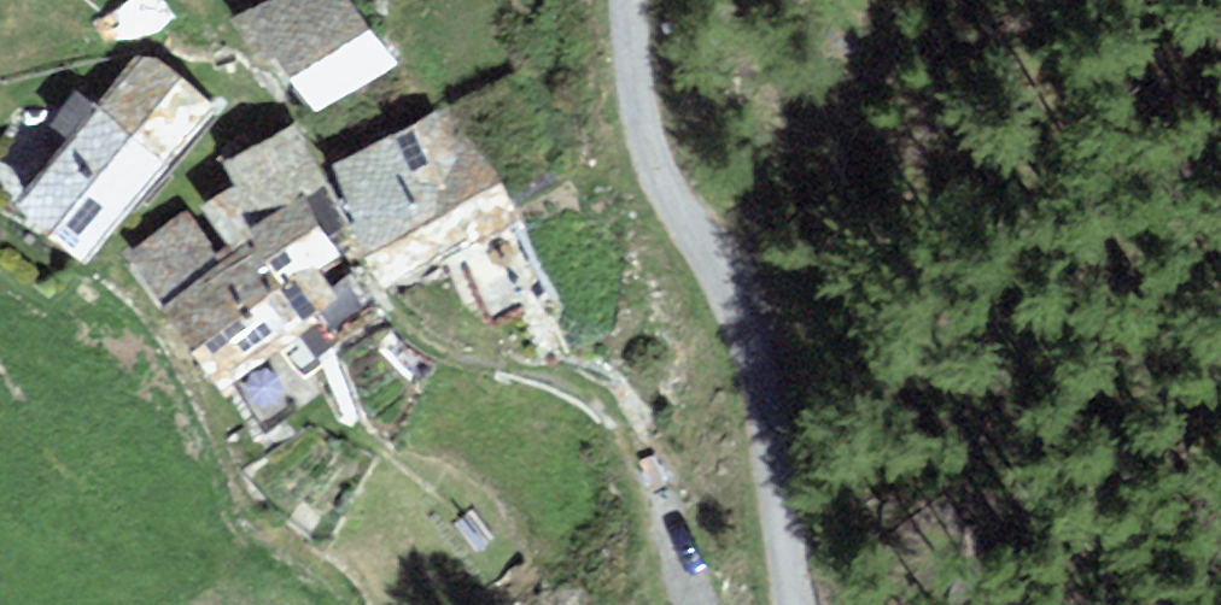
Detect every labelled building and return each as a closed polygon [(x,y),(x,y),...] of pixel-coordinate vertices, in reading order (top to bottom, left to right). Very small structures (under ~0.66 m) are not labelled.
[(365,0),(308,0),(259,23),(306,121),(401,76),(365,0)] [(134,59),(83,118),(60,98),(0,168),(0,227),(68,285),(208,123),(134,59)] [(515,228),(465,108),(320,169),(371,289),(515,228)] [(292,133),(220,161),(244,224),(317,196),(292,133)] [(236,243),(267,297),(325,263),(293,210),(236,243)] [(208,267),(183,224),(133,252),(158,295),(208,267)] [(237,270),(155,309),(196,395),(278,355),(237,270)]
